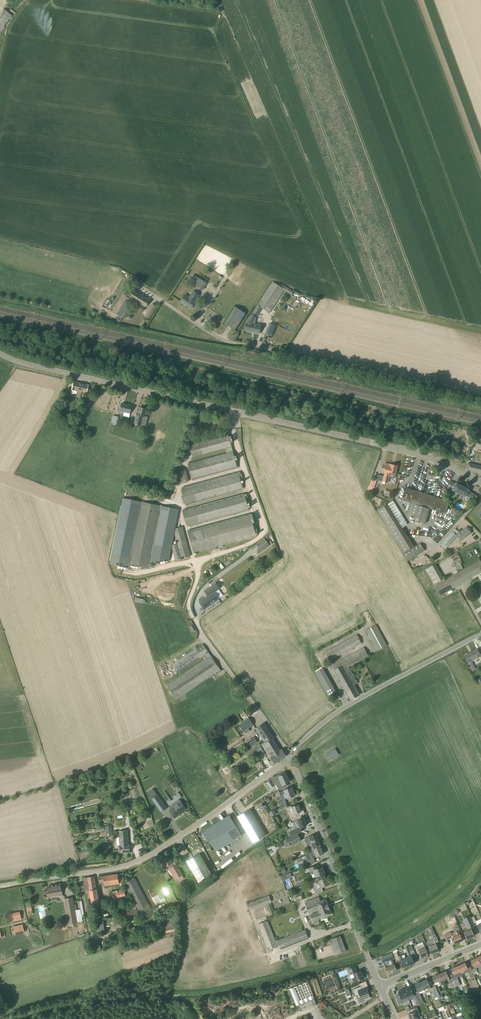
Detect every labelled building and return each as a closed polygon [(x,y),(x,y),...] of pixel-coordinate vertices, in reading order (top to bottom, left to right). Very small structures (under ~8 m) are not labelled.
[(1,33),(5,28),(3,26),(12,16),(3,9),(0,13),(0,33),(1,33)] [(203,290),(207,283),(194,274),(189,281),(203,290)] [(281,287),(273,281),(247,322),(245,330),(260,334),(261,325),(255,324),(257,317),(263,308),(270,313),(285,290),(284,289),(282,287),(281,287)] [(150,300),(132,289),(127,296),(123,294),(112,311),(121,316),(132,299),(135,301),(146,307),(150,300)] [(189,298),(185,295),(181,302),(191,309),(196,302),(195,302),(197,299),(199,295),(193,291),(189,298)] [(150,319),(154,311),(157,307),(152,304),(145,316),(150,319)] [(235,330),(238,326),(246,313),(236,307),(225,324),(235,330)] [(87,393),(88,385),(73,381),(71,389),(72,389),(71,393),(77,395),(76,397),(81,398),(82,392),(87,393)] [(130,414),(131,410),(132,405),(122,403),(120,411),(130,414)] [(147,417),(145,417),(147,409),(140,407),(138,414),(136,414),(134,423),(141,425),(145,426),(147,417)] [(238,468),(229,434),(190,445),(192,457),(211,452),(226,448),(227,453),(188,463),(193,480),(238,468)] [(471,464),(465,462),(464,468),(467,469),(473,472),(479,473),(479,475),(480,475),(480,466),(471,464)] [(395,479),(396,474),(398,466),(385,463),(384,468),(386,469),(383,481),(385,482),(388,483),(389,477),(395,479)] [(189,481),(186,470),(185,467),(181,469),(182,471),(178,472),(180,477),(178,477),(180,483),(189,481)] [(182,487),(183,489),(181,490),(185,504),(238,489),(243,488),(241,479),(243,478),(242,473),(241,474),(240,471),(182,487)] [(453,489),(455,485),(454,485),(454,483),(451,481),(448,486),(446,490),(451,492),(452,489),(453,489)] [(475,494),(468,491),(469,490),(456,483),(455,485),(453,489),(452,490),(457,492),(456,493),(460,495),(461,494),(465,497),(466,496),(472,499),(475,494)] [(430,508),(436,510),(446,513),(449,501),(440,498),(439,499),(425,495),(425,494),(406,488),(405,491),(402,499),(401,502),(409,505),(407,514),(415,516),(413,520),(425,524),(429,511),(430,508)] [(183,511),(187,525),(189,526),(249,510),(245,494),(183,511)] [(122,498),(109,563),(129,567),(128,570),(130,570),(131,564),(149,568),(150,562),(156,530),(160,511),(162,512),(163,508),(161,508),(161,506),(142,502),(122,498)] [(393,500),(387,504),(377,510),(396,542),(407,535),(402,528),(408,524),(393,500)] [(175,560),(190,555),(177,506),(168,508),(177,542),(173,543),(174,547),(172,547),(175,560)] [(453,506),(452,509),(453,510),(456,513),(459,516),(460,514),(457,512),(459,509),(453,506)] [(250,514),(246,515),(188,531),(194,553),(209,549),(209,551),(216,549),(216,547),(256,536),(250,514)] [(445,549),(457,535),(462,541),(472,533),(467,527),(463,530),(460,533),(455,529),(440,545),(445,549)] [(175,533),(156,530),(150,562),(161,564),(162,560),(169,561),(175,533)] [(407,535),(396,542),(403,553),(414,547),(412,545),(407,535)] [(259,553),(270,545),(264,537),(258,541),(256,544),(259,548),(257,550),(259,553)] [(403,553),(408,561),(424,551),(420,543),(403,553)] [(463,582),(480,572),(480,562),(480,560),(435,586),(440,595),(463,582)] [(434,584),(444,578),(436,563),(425,569),(434,584)] [(204,609),(220,598),(215,592),(220,588),(216,583),(205,591),(208,596),(199,602),(204,609)] [(377,651),(387,645),(376,625),(366,630),(377,651)] [(352,653),(364,646),(357,635),(325,652),(335,670),(334,670),(351,700),(359,695),(354,685),(358,683),(349,666),(369,656),(364,647),(347,657),(334,664),(333,662),(339,658),(338,656),(345,652),(346,656),(352,652),(352,653)] [(220,669),(203,644),(172,665),(177,673),(207,654),(209,657),(172,681),(167,684),(177,699),(220,669)] [(477,649),(465,655),(468,662),(480,656),(480,657),(480,650),(479,651),(477,649)] [(325,667),(316,672),(329,696),(338,692),(325,667)] [(239,724),(244,731),(248,728),(253,725),(249,718),(239,724)] [(274,738),(264,723),(255,728),(257,731),(259,730),(262,735),(261,736),(265,742),(266,743),(273,739),(274,738)] [(251,749),(250,748),(258,742),(254,736),(246,741),(246,742),(244,743),(249,750),(245,753),(245,754),(259,744),(259,743),(251,749)] [(280,751),(273,739),(266,743),(265,742),(262,744),(266,750),(268,748),(273,755),(270,757),(272,759),(269,761),(272,765),(286,756),(282,749),(280,751)] [(257,756),(264,751),(259,744),(245,754),(248,758),(255,753),(257,756)] [(337,747),(326,754),(330,761),(341,754),(337,747)] [(234,752),(227,756),(230,761),(237,757),(234,752)] [(284,777),(283,774),(279,775),(274,777),(267,782),(271,788),(275,785),(273,782),(276,780),(280,778),(283,784),(289,782),(287,775),(284,777)] [(280,806),(287,804),(285,799),(295,795),(292,787),(284,790),(279,792),(282,800),(278,802),(280,806)] [(161,812),(167,808),(157,795),(152,798),(161,812)] [(186,809),(181,802),(179,799),(169,806),(174,812),(172,814),(175,818),(180,814),(180,813),(186,809)] [(301,811),(299,804),(292,807),(291,806),(286,808),(288,813),(289,813),(292,820),(301,815),(299,812),(301,811)] [(253,843),(266,835),(251,809),(238,817),(253,843)] [(216,851),(242,836),(230,815),(203,831),(216,851)] [(301,827),(307,825),(304,817),(294,821),(293,822),(295,826),(292,827),(288,829),(291,836),(293,835),(300,832),(298,828),(301,827)] [(105,827),(106,836),(113,835),(112,826),(105,827)] [(129,845),(128,830),(119,831),(120,853),(130,852),(130,845),(129,845)] [(290,846),(302,841),(298,833),(286,839),(290,846)] [(321,845),(319,841),(316,834),(305,838),(308,845),(311,844),(314,852),(316,851),(316,853),(318,852),(316,847),(321,845)] [(270,856),(280,851),(277,844),(267,848),(270,856)] [(324,853),(321,845),(316,847),(318,852),(316,853),(316,851),(314,852),(309,854),(297,859),(298,862),(304,860),(306,864),(309,863),(309,865),(315,862),(314,858),(324,853)] [(199,883),(212,875),(200,853),(187,861),(199,883)] [(170,860),(168,857),(162,860),(166,867),(169,865),(177,879),(179,882),(184,878),(178,869),(176,865),(176,864),(174,861),(173,862),(171,859),(170,860)] [(319,868),(318,865),(309,868),(311,874),(314,873),(316,877),(325,873),(322,866),(319,868)] [(105,884),(124,882),(123,873),(118,874),(109,875),(99,876),(100,882),(104,881),(105,884)] [(99,902),(94,876),(83,878),(88,898),(90,897),(91,904),(99,902)] [(151,909),(137,882),(134,877),(124,883),(141,915),(151,909)] [(328,881),(326,877),(319,880),(316,881),(312,883),(314,888),(316,893),(323,890),(322,887),(329,884),(328,881)] [(57,892),(57,896),(63,895),(61,884),(48,886),(49,890),(44,891),(45,898),(50,897),(49,894),(57,892)] [(113,905),(127,903),(126,897),(125,889),(111,891),(113,905)] [(151,897),(155,905),(166,900),(162,892),(151,897)] [(253,909),(272,902),(269,895),(250,903),(253,909)] [(321,901),(319,897),(305,902),(309,912),(315,910),(318,909),(319,911),(310,915),(313,921),(314,925),(320,923),(318,919),(331,914),(326,899),(321,901)] [(70,925),(78,924),(74,902),(66,903),(70,925)] [(118,913),(121,919),(138,913),(136,906),(118,913)] [(19,912),(10,914),(11,921),(21,919),(19,912)] [(467,939),(474,936),(471,927),(474,926),(474,924),(471,918),(470,916),(464,918),(469,930),(464,932),(467,939)] [(97,933),(105,932),(103,918),(95,919),(97,933)] [(278,946),(276,941),(268,920),(258,924),(269,950),(278,946)] [(12,925),(14,932),(23,931),(22,924),(12,925)] [(460,934),(459,930),(460,929),(459,927),(450,930),(444,932),(445,935),(444,935),(446,940),(453,937),(455,943),(463,940),(460,934)] [(277,940),(277,941),(279,946),(281,949),(309,938),(305,929),(277,940)] [(432,953),(439,950),(436,942),(438,941),(436,936),(435,934),(432,935),(434,939),(427,942),(432,953)] [(335,955),(346,951),(341,935),(329,940),(335,955)] [(418,946),(417,944),(414,945),(418,953),(420,953),(422,957),(429,954),(426,947),(425,947),(424,944),(418,946)] [(409,965),(415,963),(412,956),(415,954),(412,945),(408,947),(410,952),(407,953),(408,957),(406,958),(409,965)] [(399,956),(397,952),(394,954),(396,960),(399,959),(403,968),(409,965),(406,958),(403,959),(402,955),(399,956)] [(397,970),(393,959),(394,958),(392,953),(381,957),(383,963),(390,960),(392,966),(386,968),(388,973),(397,970)] [(480,963),(478,957),(471,960),(473,966),(477,964),(480,974),(480,965),(480,963)] [(468,968),(465,962),(459,965),(462,974),(468,972),(471,978),(475,976),(473,973),(471,967),(468,968)] [(456,987),(461,985),(458,977),(461,976),(461,975),(462,974),(459,965),(452,968),(454,974),(452,975),(456,987)] [(357,972),(355,966),(349,969),(351,975),(350,976),(351,978),(352,978),(354,982),(365,978),(363,973),(362,974),(360,970),(357,972)] [(439,974),(442,979),(445,978),(449,977),(446,971),(439,974)] [(331,972),(308,982),(290,989),(297,1006),(299,1005),(302,1011),(317,1005),(314,998),(338,989),(331,972)] [(442,979),(439,974),(433,977),(435,982),(438,981),(440,985),(444,984),(443,982),(442,979)] [(430,988),(430,987),(431,986),(427,979),(421,981),(425,989),(426,993),(431,991),(435,998),(438,997),(434,987),(430,988)] [(418,992),(425,989),(421,981),(415,984),(418,992)] [(439,997),(442,995),(437,985),(433,986),(434,987),(438,997),(439,997)] [(407,996),(414,994),(410,986),(404,989),(407,996)] [(401,999),(407,996),(404,989),(398,991),(401,999)] [(365,993),(364,990),(355,994),(358,1002),(360,1001),(362,1006),(359,1007),(360,1011),(364,1009),(364,1008),(368,1006),(368,1005),(372,1003),(367,992),(365,993)] [(413,1008),(414,1012),(408,1014),(410,1018),(413,1018),(420,1016),(418,1012),(417,1008),(416,1007),(413,1008)]
